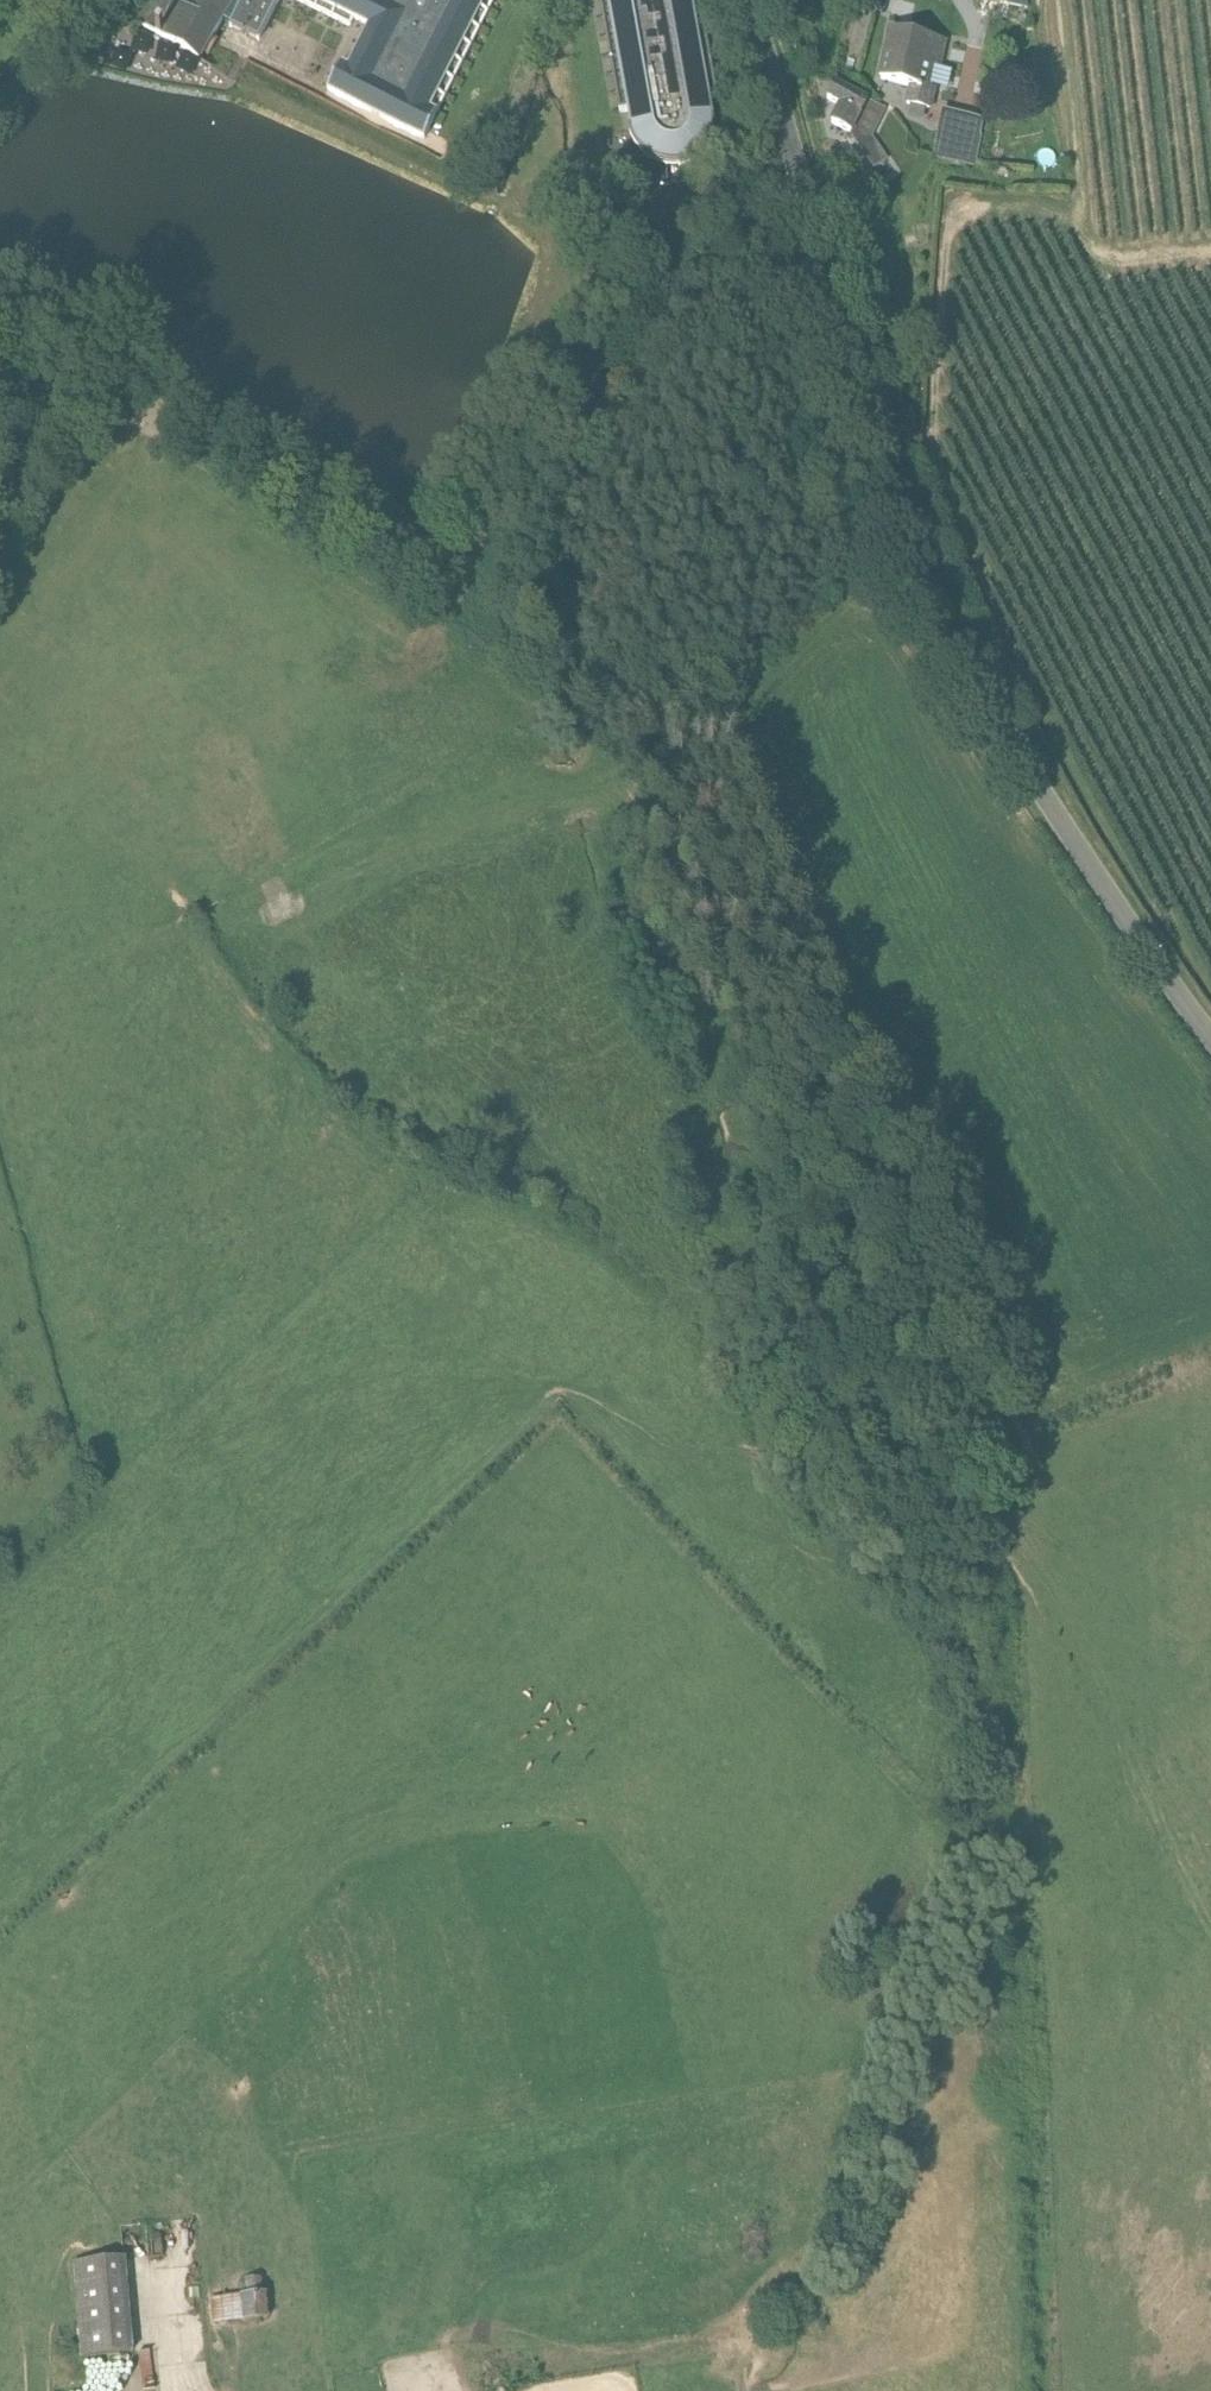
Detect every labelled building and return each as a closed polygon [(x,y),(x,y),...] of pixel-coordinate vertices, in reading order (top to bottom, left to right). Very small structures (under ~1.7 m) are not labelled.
[(193,11),(179,3),(173,0),(132,0),(124,15),(139,23),(179,46),(201,60),(214,36),(223,21),(263,42),(282,0),(198,0),(193,11)] [(350,25),(353,18),(370,27),(349,67),(342,63),(328,91),(426,139),(486,16),(495,0),(301,0),(350,25)] [(619,113),(633,110),(636,128),(629,129),(629,133),(631,137),(632,140),(634,144),(636,147),(639,150),(641,153),(644,156),(648,158),(651,160),(655,162),(659,163),(662,164),(666,165),(670,165),(674,165),(678,164),(682,163),(686,162),(690,161),(693,159),(697,156),(700,154),(702,151),(705,148),(707,145),(709,141),(711,138),(712,134),(713,130),(713,126),(714,122),(713,118),(713,114),(706,115),(703,98),(716,95),(699,0),(599,0),(619,113)] [(892,28),(881,78),(912,85),(907,104),(928,108),(933,88),(926,87),(931,65),(937,67),(944,40),(892,28)] [(827,98),(841,104),(832,122),(852,131),(856,124),(864,128),(876,102),(835,83),(827,98)] [(974,164),(981,134),(980,134),(983,122),(941,113),(937,132),(932,155),(974,164)] [(883,140),(869,147),(878,166),(893,158),(883,140)] [(127,2256),(119,2257),(75,2261),(83,2357),(134,2351),(127,2256)] [(266,2276),(245,2277),(246,2293),(212,2297),(214,2323),(245,2320),(245,2319),(270,2317),(297,2314),(294,2288),(267,2291),(266,2276)]
